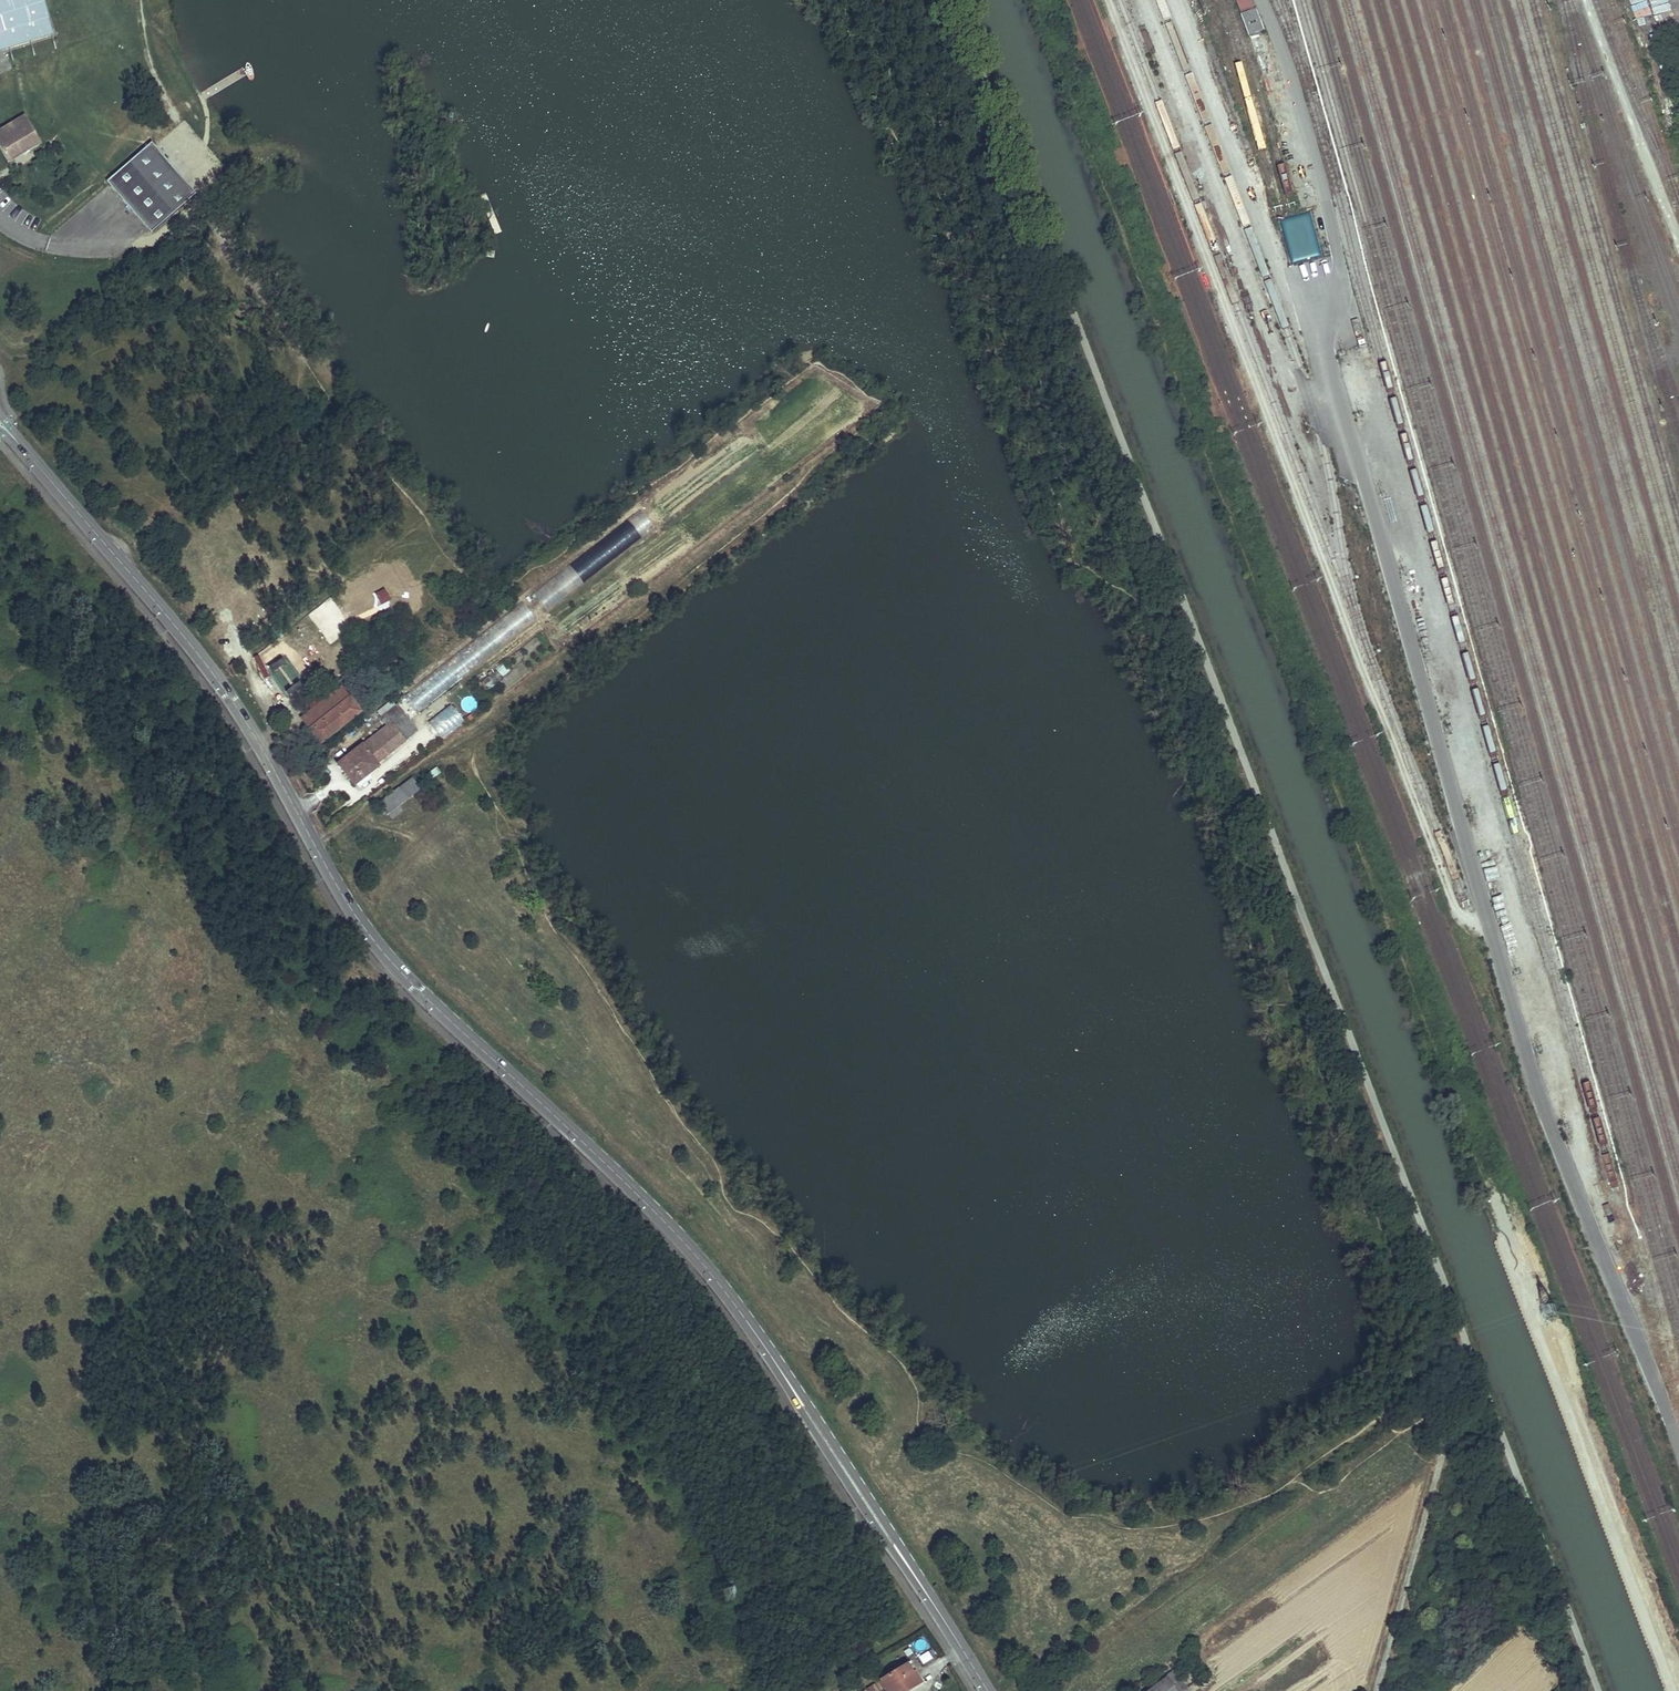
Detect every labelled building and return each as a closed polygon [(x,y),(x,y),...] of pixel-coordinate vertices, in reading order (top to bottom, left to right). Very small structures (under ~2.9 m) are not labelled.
[(40,0),(0,0),(0,52),(52,36),(40,0)] [(1252,8),(1249,0),(1235,0),(1240,12),(1252,8)] [(1248,35),(1260,31),(1257,22),(1246,26),(1248,35)] [(8,166),(42,147),(25,117),(0,132),(0,152),(8,166)] [(196,193),(152,142),(107,182),(151,232),(196,193)] [(417,711),(536,620),(523,603),(404,694),(417,711)] [(389,665),(396,674),(407,665),(400,657),(389,665)] [(242,672),(236,662),(229,667),(235,676),(242,672)] [(396,674),(389,665),(372,679),(378,688),(396,674)] [(322,742),(339,728),(337,726),(358,709),(358,708),(367,701),(362,693),(352,701),(351,699),(312,730),(322,742)] [(427,722),(441,739),(463,722),(450,704),(427,722)] [(360,712),(358,709),(337,726),(339,728),(360,712)] [(391,724),(405,742),(417,732),(404,714),(391,724)] [(391,724),(341,762),(345,767),(343,769),(354,783),(368,772),(369,773),(378,767),(376,764),(405,742),(391,724)] [(430,777),(423,782),(425,785),(420,790),(422,792),(420,794),(424,799),(438,789),(430,777)] [(420,790),(417,786),(412,779),(379,805),(388,816),(389,815),(392,820),(404,811),(400,806),(420,790)] [(920,1652),(929,1646),(924,1636),(914,1642),(920,1652)] [(907,1664),(880,1681),(875,1674),(862,1682),(867,1690),(866,1690),(908,1690),(921,1683),(914,1671),(912,1673),(907,1664)] [(1173,1673),(1150,1690),(1184,1690),(1186,1690),(1173,1673)]
